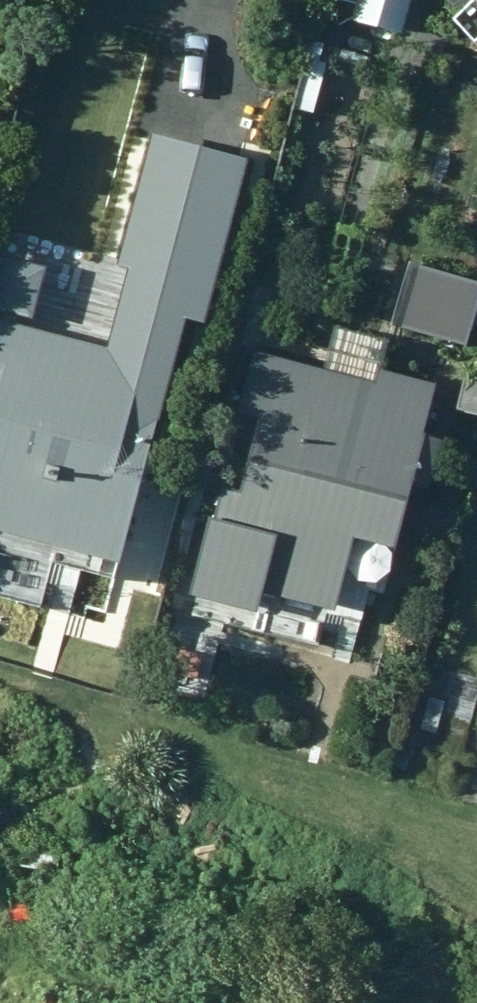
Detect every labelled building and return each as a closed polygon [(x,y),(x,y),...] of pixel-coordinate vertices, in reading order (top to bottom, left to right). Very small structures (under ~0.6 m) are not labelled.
[(399,29),(410,0),(360,0),(355,13),(399,29)] [(476,9),(476,0),(468,0),(476,9)] [(150,134),(97,342),(0,317),(0,532),(120,563),(183,319),(200,323),(243,158),(150,134)] [(465,346),(476,303),(476,278),(416,261),(397,327),(465,346)] [(404,432),(417,385),(380,375),(389,340),(346,328),(338,360),(330,358),(333,348),(306,341),(300,363),(249,349),(231,413),(263,422),(244,489),(221,483),(185,614),(329,654),(363,532),(400,542),(428,439),(404,432)] [(64,842),(25,835),(20,868),(59,873),(64,842)]
